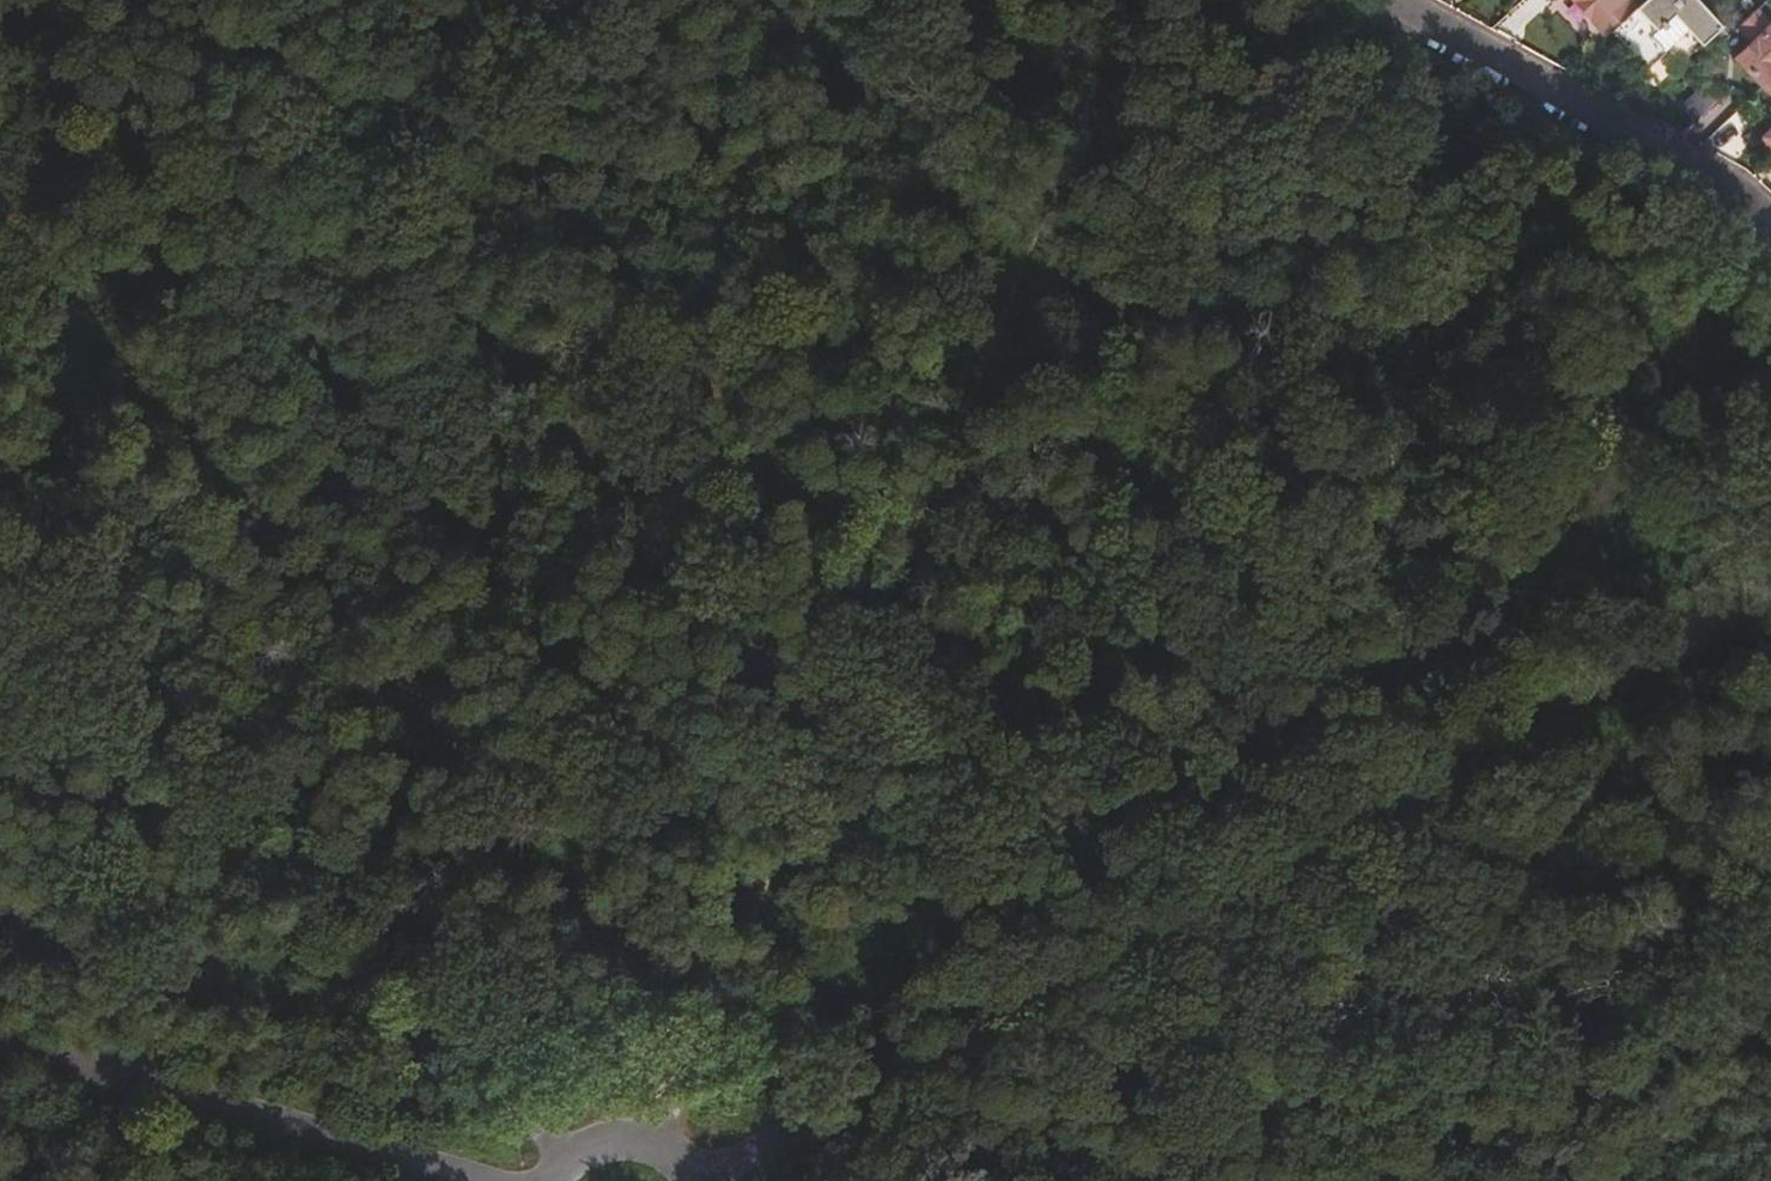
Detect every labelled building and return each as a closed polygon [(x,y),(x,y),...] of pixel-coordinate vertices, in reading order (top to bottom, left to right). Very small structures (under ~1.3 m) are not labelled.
[(1607,30),(1612,26),(1628,11),(1640,0),(1578,0),(1607,30)] [(1666,47),(1652,32),(1678,9),(1692,24),(1704,37),(1722,21),(1702,0),(1640,0),(1628,11),(1612,26),(1648,64),(1666,47)] [(1722,21),(1741,3),(1739,0),(1702,0),(1722,21)] [(1769,22),(1753,6),(1734,24),(1750,40),(1735,54),(1770,93),(1770,24),(1769,22)] [(1652,32),(1666,47),(1692,24),(1678,9),(1652,32)] [(1723,87),(1708,72),(1680,98),(1695,114),(1723,87)] [(1762,131),(1770,141),(1770,123),(1762,131)]
